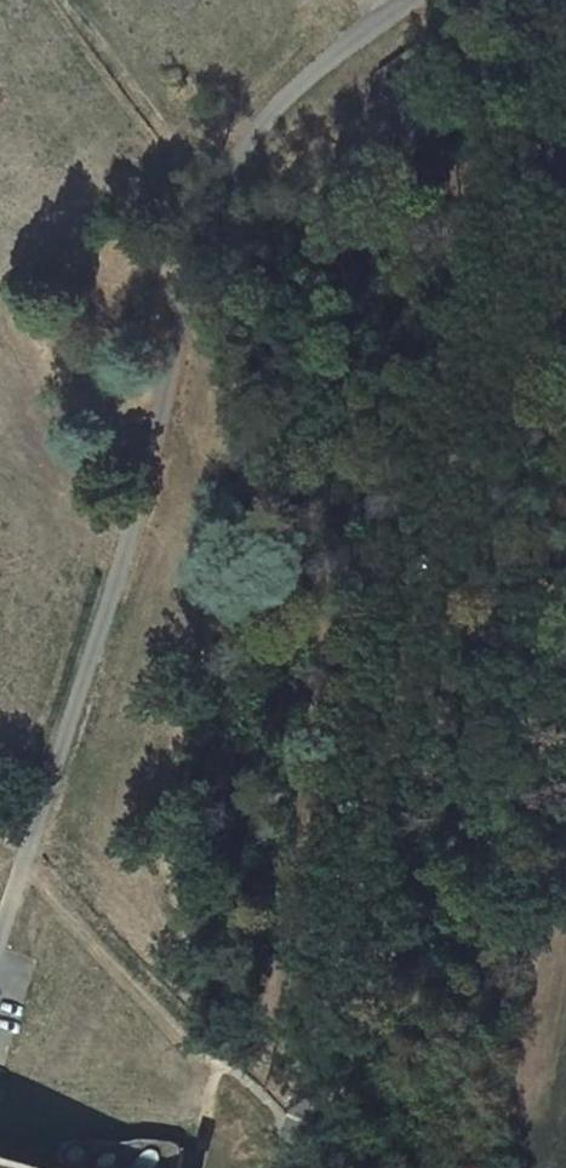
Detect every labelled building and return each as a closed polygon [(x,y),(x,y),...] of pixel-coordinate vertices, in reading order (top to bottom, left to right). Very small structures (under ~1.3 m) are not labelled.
[(183,1152),(180,1147),(177,1145),(172,1143),(161,1141),(157,1142),(142,1143),(113,1146),(105,1146),(94,1143),(85,1144),(75,1148),(71,1151),(68,1155),(64,1166),(69,1167),(180,1167),(183,1152)]
